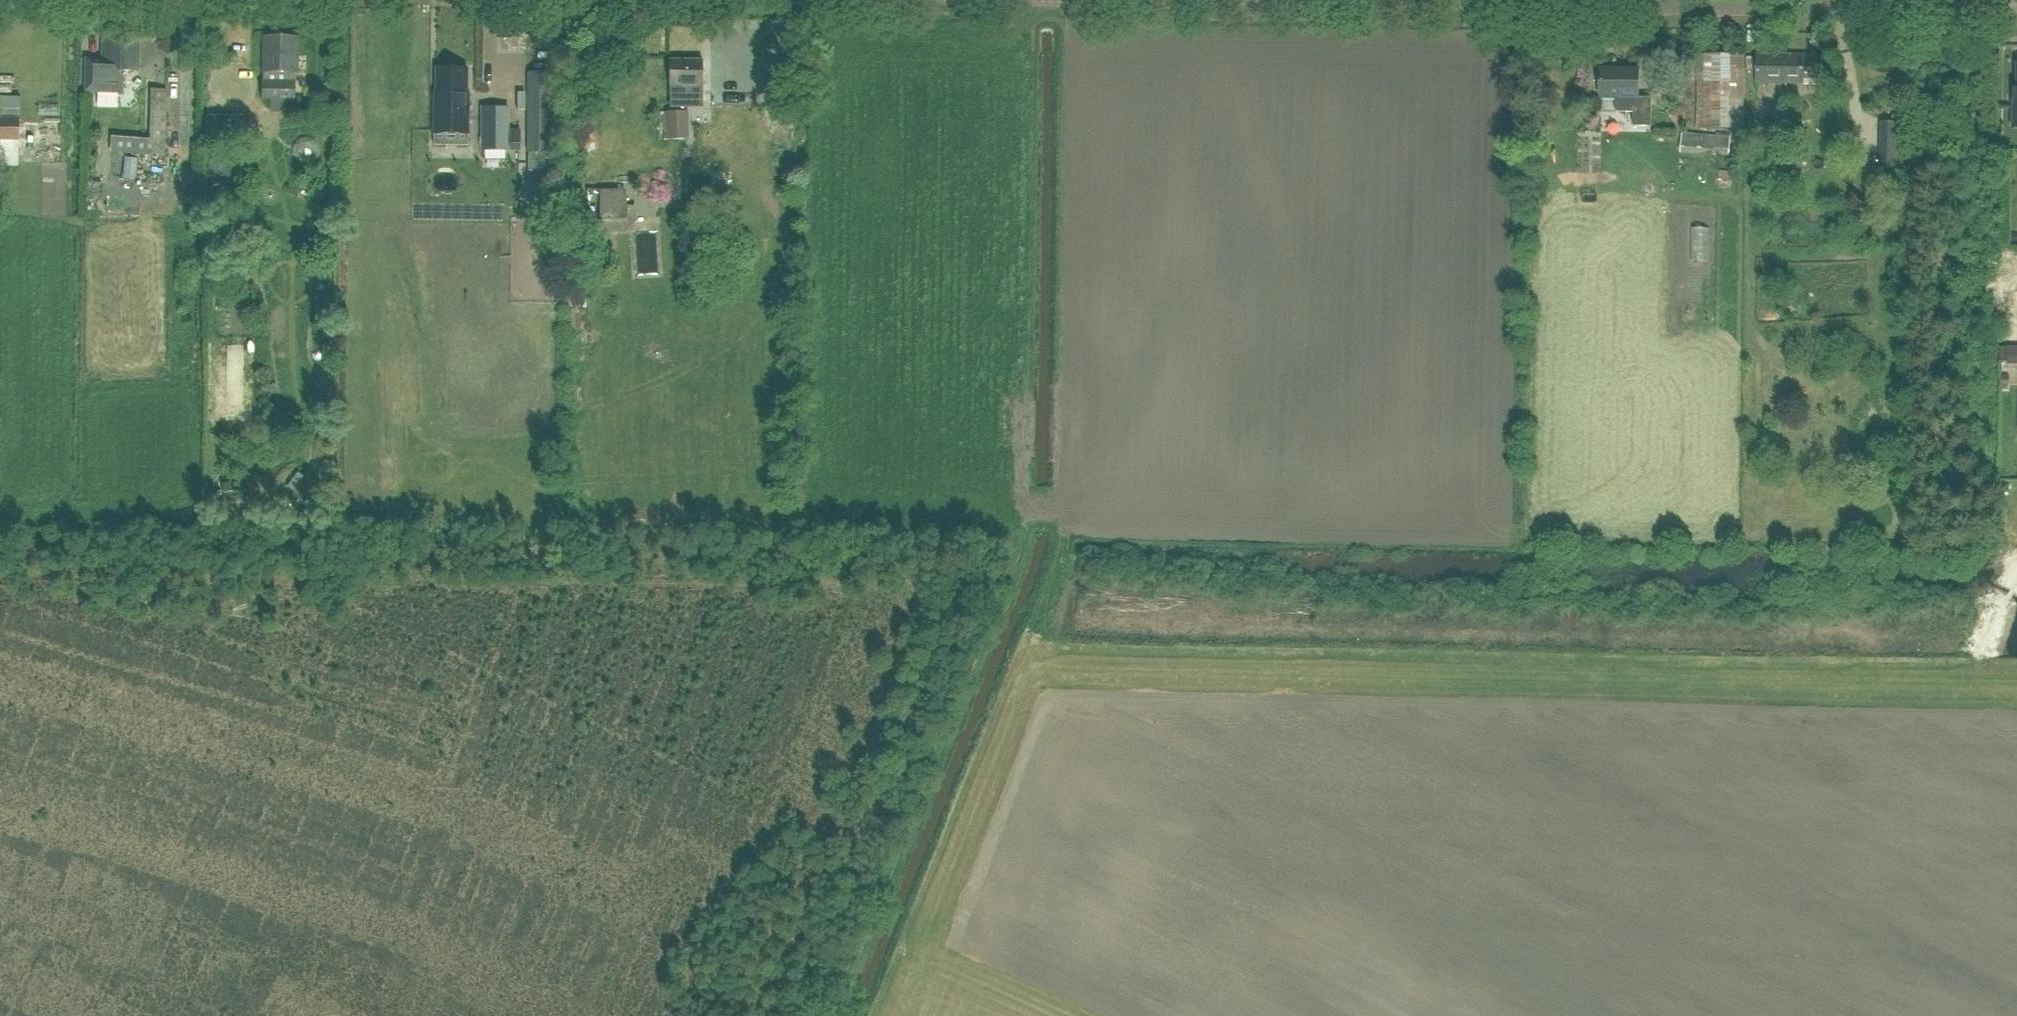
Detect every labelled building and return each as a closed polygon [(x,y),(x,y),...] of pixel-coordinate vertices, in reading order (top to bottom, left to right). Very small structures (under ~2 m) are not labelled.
[(138,35),(103,35),(102,60),(86,59),(86,92),(121,92),(121,71),(137,71),(138,35)] [(298,38),(262,37),(262,73),(263,73),(262,83),(262,99),(294,100),(294,83),(291,83),(291,74),(297,74),(298,38)] [(1743,55),(1698,54),(1697,129),(1741,129),(1743,55)] [(1820,56),(1758,55),(1757,83),(1803,84),(1803,79),(1819,79),(1820,56)] [(702,87),(702,60),(669,60),(669,87),(670,87),(670,108),(687,108),(687,92),(698,92),(698,88),(700,88),(699,87),(702,87)] [(467,70),(436,69),(436,92),(434,92),(433,134),(468,134),(468,93),(467,93),(467,70)] [(1639,70),(1601,70),(1600,98),(1616,98),(1616,113),(1633,113),(1633,127),(1651,127),(1652,102),(1638,102),(1639,70)] [(528,72),(527,152),(551,153),(551,73),(528,72)] [(165,91),(150,90),(148,138),(111,137),(111,153),(163,155),(165,91)] [(685,139),(685,111),(662,111),(662,114),(656,114),(656,132),(662,132),(663,140),(685,139)] [(0,118),(0,165),(14,165),(15,119),(0,118)] [(1880,123),(1880,146),(1904,146),(1904,124),(1880,123)] [(1730,137),(1682,134),(1680,153),(1729,157),(1730,137)] [(522,152),(523,141),(489,141),(489,151),(522,152)] [(211,178),(232,177),(230,150),(210,151),(211,178)] [(644,277),(663,276),(661,236),(642,237),(644,277)] [(2007,348),(2007,365),(2016,365),(2016,348),(2007,348)]
